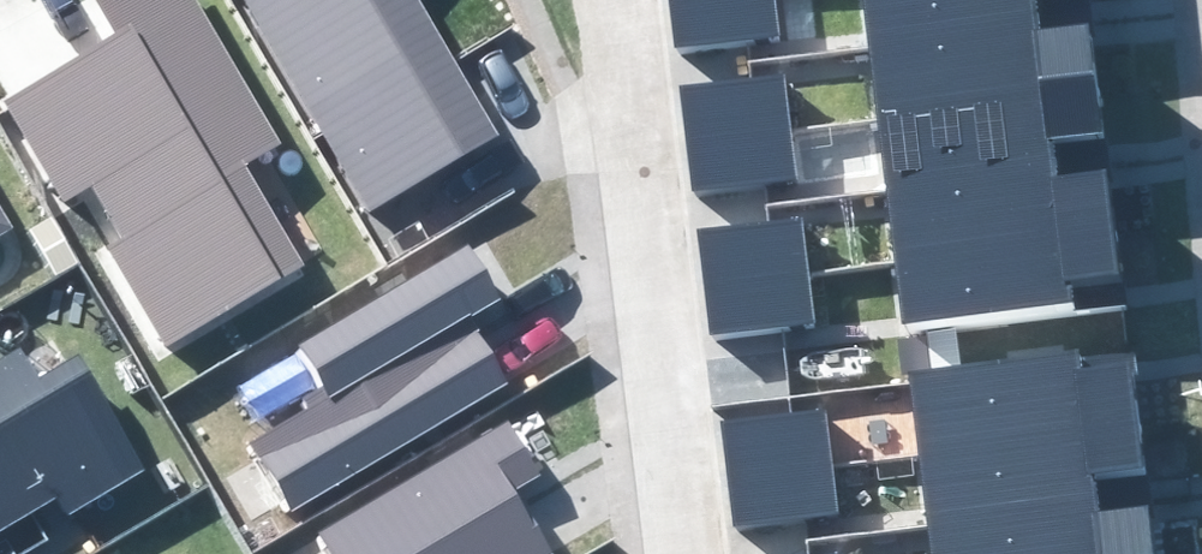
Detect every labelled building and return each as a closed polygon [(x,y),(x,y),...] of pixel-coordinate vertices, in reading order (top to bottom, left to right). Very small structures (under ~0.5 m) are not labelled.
[(0,101),(0,114),(57,212),(88,194),(115,241),(100,256),(152,347),(296,265),(243,173),(277,154),(187,0),(108,0),(90,10),(107,40),(0,101)] [(359,216),(487,140),(404,0),(230,0),(359,216)] [(681,51),(784,39),(779,0),(685,0),(675,1),(681,51)] [(868,44),(1099,15),(1097,0),(863,0),(868,44)] [(1099,15),(868,44),(877,117),(1109,89),(1099,15)] [(686,102),(693,152),(796,140),(790,89),(686,102)] [(1109,89),(877,117),(887,191),(1118,163),(1109,89)] [(693,152),(699,202),(802,190),(796,140),(693,152)] [(1118,163),(887,191),(896,265),(1127,237),(1118,163)] [(9,233),(0,218),(0,238),(9,233)] [(701,238),(707,289),(811,276),(804,226),(701,238)] [(1127,237),(896,265),(905,339),(1136,310),(1127,237)] [(245,442),(285,511),(508,384),(469,315),(502,296),(473,246),(293,349),(317,391),(299,401),(303,409),(245,442)] [(707,289),(713,339),(817,326),(811,276),(707,289)] [(1078,357),(913,377),(921,449),(1139,422),(1131,363),(1080,369),(1078,357)] [(50,498),(62,519),(135,475),(72,371),(31,396),(10,361),(0,367),(0,528),(50,498)] [(551,553),(512,490),(540,473),(508,419),(310,540),(319,553),(549,553),(551,553)] [(1139,422),(921,449),(930,522),(1095,502),(1092,477),(1144,470),(1139,422)] [(725,436),(731,487),(835,474),(829,424),(725,436)] [(731,487),(738,537),(841,524),(835,474),(731,487)] [(930,522),(934,553),(1154,553),(1148,507),(1096,513),(1095,502),(930,522)]
